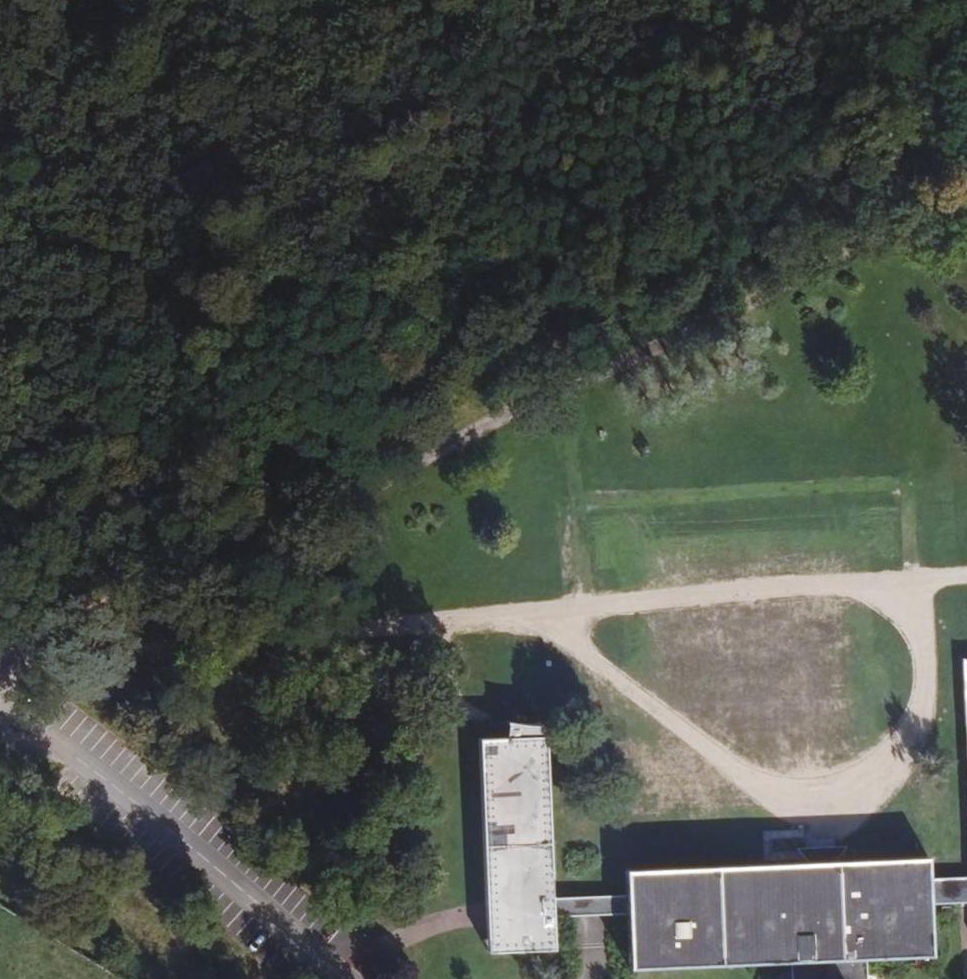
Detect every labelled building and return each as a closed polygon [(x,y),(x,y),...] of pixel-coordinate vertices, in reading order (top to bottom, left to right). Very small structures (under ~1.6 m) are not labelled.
[(953,658),(964,875),(925,877),(928,904),(964,903),(966,940),(966,657),(953,658)] [(481,919),(483,951),(517,950),(518,964),(535,963),(535,950),(551,949),(550,919),(620,916),(619,893),(548,896),(541,734),(535,734),(534,721),(502,722),(503,737),(473,739),(481,919)] [(620,916),(622,969),(785,962),(834,960),(929,956),(925,877),(924,857),(848,860),(618,870),(619,893),(620,916)] [(785,962),(786,978),(835,978),(834,960),(785,962)]
